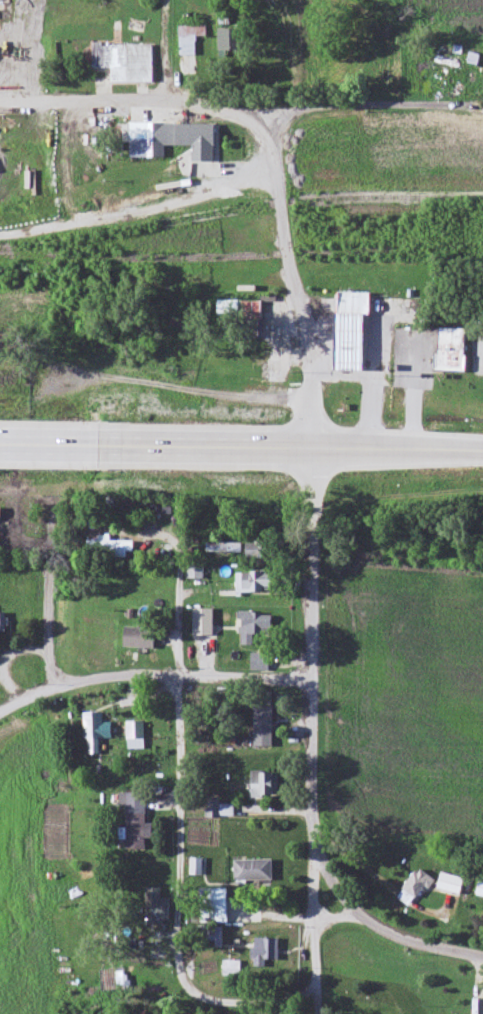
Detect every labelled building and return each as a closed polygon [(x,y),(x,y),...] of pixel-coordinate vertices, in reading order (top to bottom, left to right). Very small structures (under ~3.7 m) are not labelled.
[(179,30),(179,77),(196,77),(196,30),(179,30)] [(218,31),(218,51),(238,51),(238,31),(218,31)] [(152,85),(152,45),(91,45),(91,70),(109,70),(109,85),(152,85)] [(128,158),(162,158),(162,146),(189,147),(190,124),(128,123),(128,158)] [(368,315),(368,294),(334,292),(335,316),(368,315)] [(238,338),(259,338),(259,302),(215,301),(215,316),(238,317),(238,338)] [(361,313),(329,311),(329,372),(359,372),(361,313)] [(463,373),(465,329),(435,329),(433,371),(463,373)] [(108,553),(108,558),(132,558),(132,542),(108,542),(108,536),(96,536),(96,542),(85,542),(85,553),(108,553)] [(270,543),(251,543),(251,550),(244,550),(244,559),(270,559),(270,543)] [(186,579),(202,579),(202,564),(186,564),(186,579)] [(234,593),(270,593),(270,573),(234,573),(234,593)] [(191,610),(191,637),(212,637),(212,610),(191,610)] [(270,614),(238,614),(237,646),(252,646),(252,635),(270,636),(270,614)] [(153,630),(122,629),(122,650),(153,650),(153,630)] [(267,656),(250,655),(249,671),(266,672),(267,656)] [(252,707),(252,749),(272,749),(272,707),(252,707)] [(97,755),(97,739),(110,739),(110,726),(101,726),(101,714),(83,714),(83,755),(97,755)] [(143,750),(143,723),(125,723),(125,750),(143,750)] [(249,800),(277,799),(276,774),(249,774),(249,800)] [(144,825),(144,794),(124,794),(124,851),(144,851),(144,838),(149,838),(149,825),(144,825)] [(217,807),(217,804),(208,804),(208,818),(231,818),(231,807),(217,807)] [(233,882),(270,882),(270,861),(233,861),(233,882)] [(395,898),(411,909),(431,880),(415,869),(395,898)] [(435,889),(459,896),(464,880),(440,873),(435,889)] [(168,925),(168,901),(160,901),(160,890),(144,890),(144,925),(168,925)] [(226,890),(198,890),(198,924),(226,924),(226,890)] [(223,944),(223,929),(190,929),(190,944),(223,944)] [(265,961),(276,961),(276,940),(252,940),(252,968),(265,968),(265,961)] [(220,977),(240,977),(240,962),(220,962),(220,977)]
